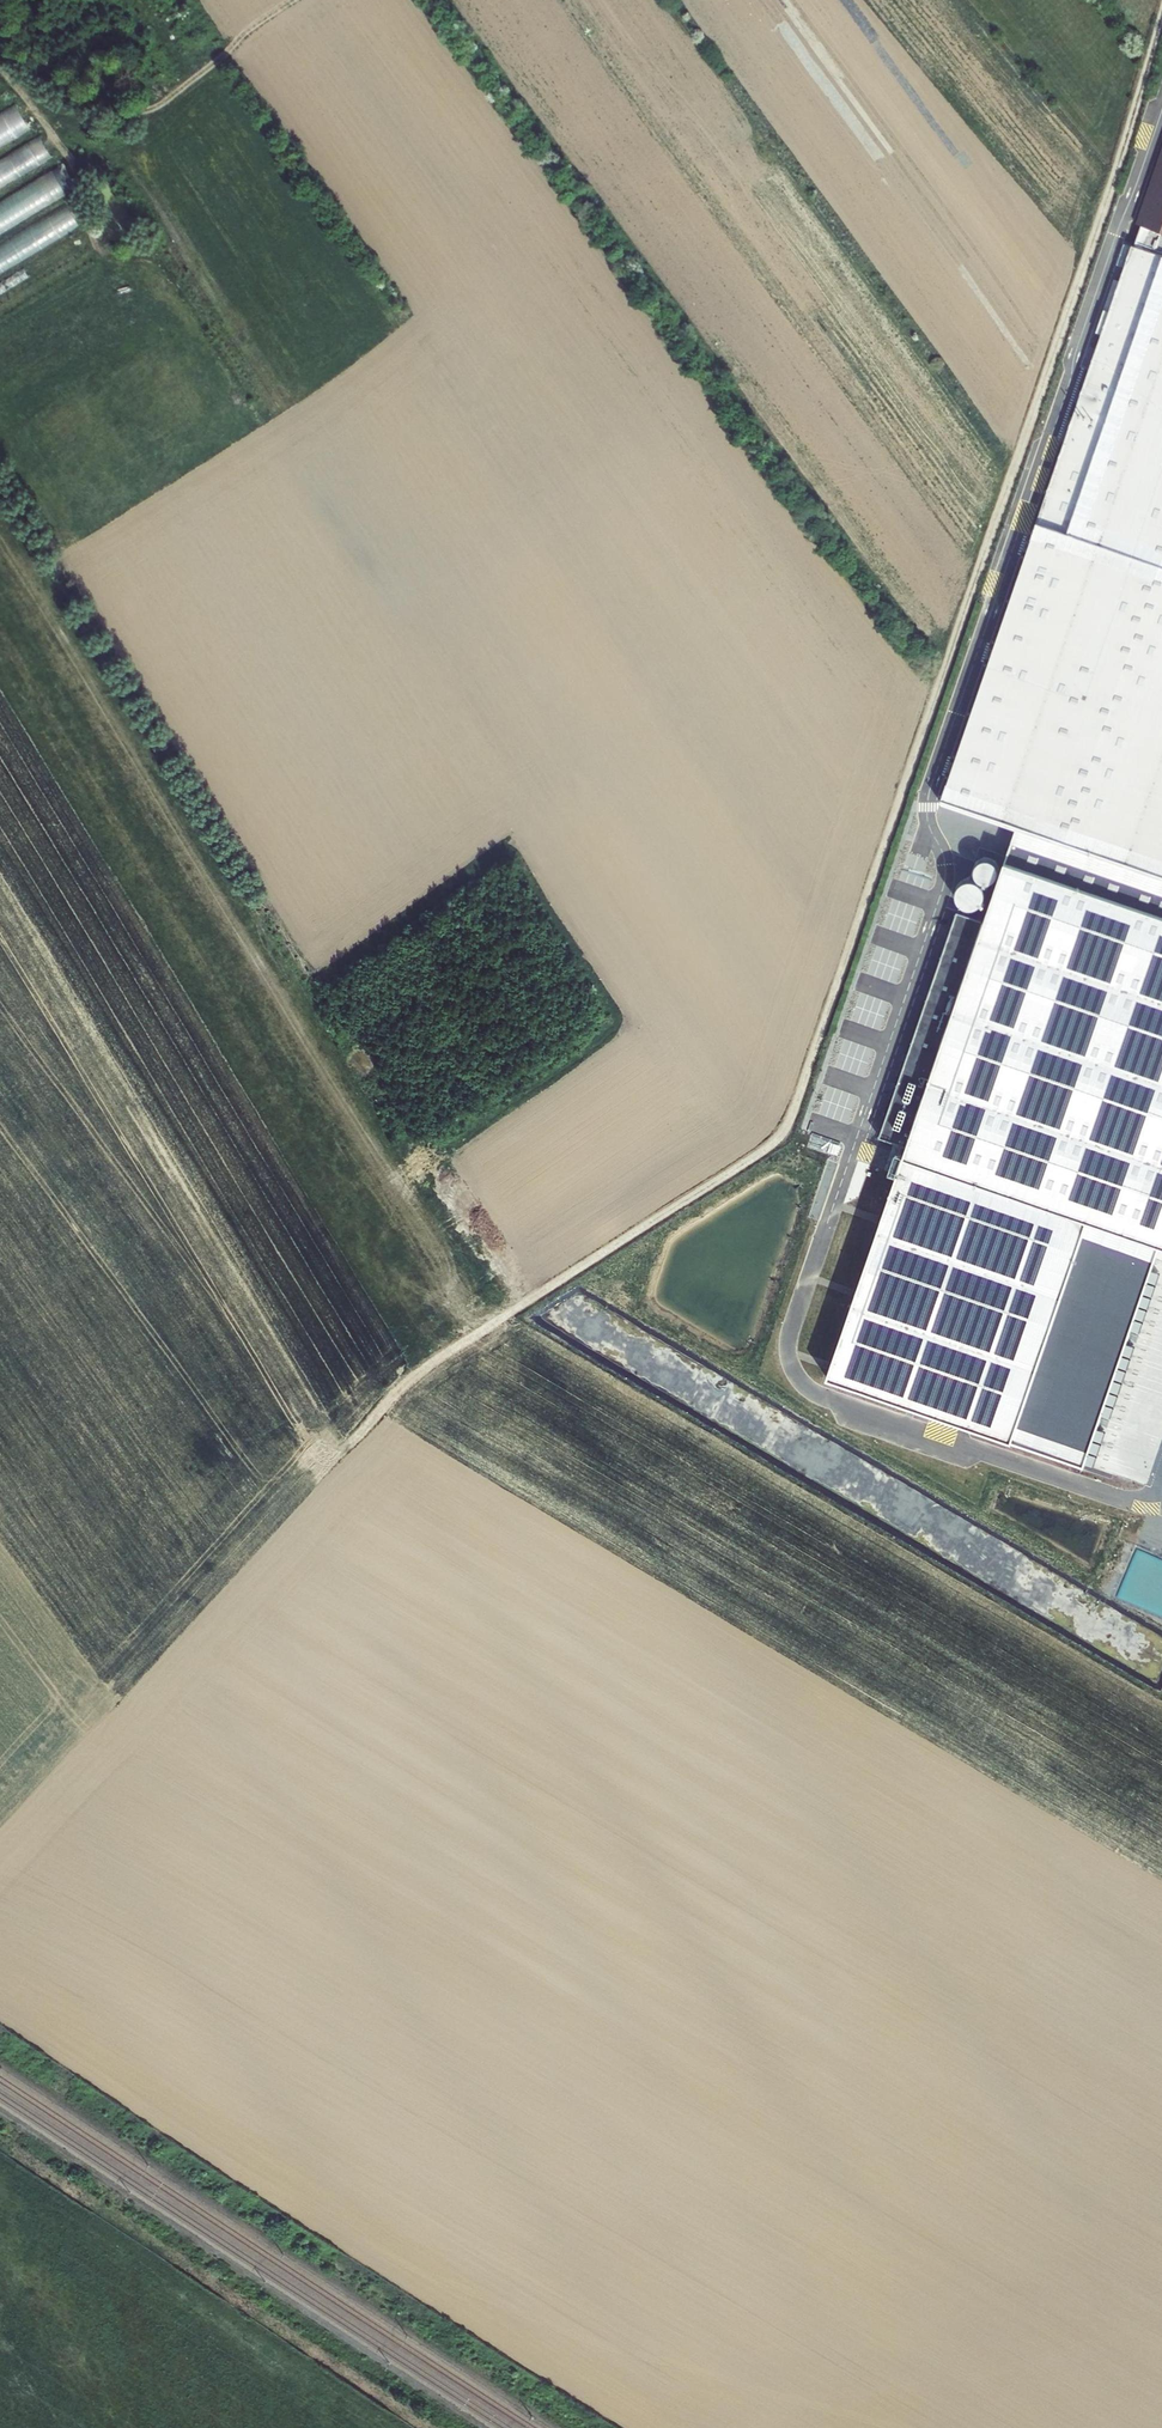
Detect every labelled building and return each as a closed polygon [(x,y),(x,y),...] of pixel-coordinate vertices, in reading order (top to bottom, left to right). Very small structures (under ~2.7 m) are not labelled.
[(32,134),(19,109),(0,119),(0,150),(32,134)] [(0,160),(0,189),(55,158),(43,136),(0,160)] [(1137,223),(1139,224),(1132,245),(1129,243),(938,802),(1015,828),(1161,879),(1161,149),(1137,223)] [(0,202),(0,234),(73,192),(60,168),(0,202)] [(80,229),(68,207),(0,245),(0,274),(80,229)] [(1015,828),(983,920),(958,911),(880,1136),(906,1145),(827,1375),(1082,1463),(1084,1457),(1088,1444),(1092,1433),(1101,1409),(1105,1397),(1109,1384),(1113,1373),(1118,1357),(1122,1346),(1130,1323),(1135,1310),(1139,1297),(1143,1286),(1148,1272),(1158,1243),(1161,1244),(1161,879),(1015,828)]
